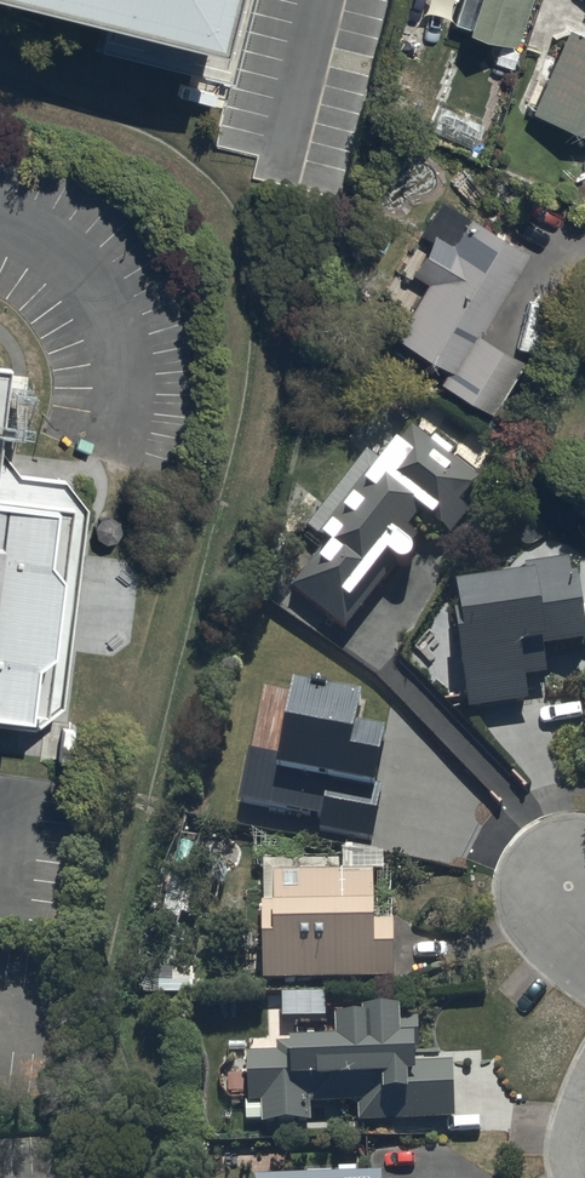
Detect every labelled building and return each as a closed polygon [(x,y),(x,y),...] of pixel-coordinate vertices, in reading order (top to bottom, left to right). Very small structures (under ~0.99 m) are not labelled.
[(218,74),(237,0),(0,0),(0,19),(218,74)] [(515,38),(528,0),(457,0),(451,17),(515,38)] [(584,129),(584,24),(583,28),(568,22),(530,107),(584,129)] [(523,356),(478,328),(528,245),(437,191),(416,226),(429,234),(410,265),(427,275),(395,329),(448,361),(439,376),(490,408),(523,356)] [(0,337),(0,411),(9,338),(0,337)] [(328,540),(293,585),(346,629),(363,609),(352,600),(392,552),(400,558),(401,559),(402,559),(403,559),(404,559),(405,560),(406,560),(406,559),(407,559),(408,559),(409,559),(410,558),(411,558),(412,557),(413,556),(414,555),(415,554),(415,553),(415,552),(416,552),(416,551),(416,550),(416,549),(416,548),(416,547),(416,546),(415,545),(415,544),(414,543),(421,534),(411,527),(422,511),(453,532),(469,508),(461,502),(477,479),(456,465),(459,460),(450,454),(454,449),(435,436),(433,439),(413,426),(403,441),(399,439),(384,461),(368,450),(310,526),(328,540)] [(33,717),(61,692),(83,495),(59,469),(0,462),(0,712),(33,717)] [(569,558),(527,566),(528,571),(461,580),(465,612),(456,613),(468,709),(531,701),(528,675),(550,672),(547,645),(584,640),(584,613),(580,572),(571,573),(569,558)] [(274,675),(249,815),(404,842),(412,795),(356,785),(349,784),(356,741),(372,744),(378,707),(344,700),(347,687),(274,675)] [(265,859),(264,980),(395,978),(396,918),(373,918),(371,847),(347,847),(347,868),(338,868),(338,859),(265,859)] [(277,1050),(249,1050),(250,1119),(263,1118),(263,1121),(312,1120),(311,1101),(359,1100),(359,1117),(453,1116),(453,1063),(418,1063),(417,1014),(402,1014),(402,1006),(365,1006),(365,1012),(335,1013),(336,1035),(277,1035),(277,1050)]
